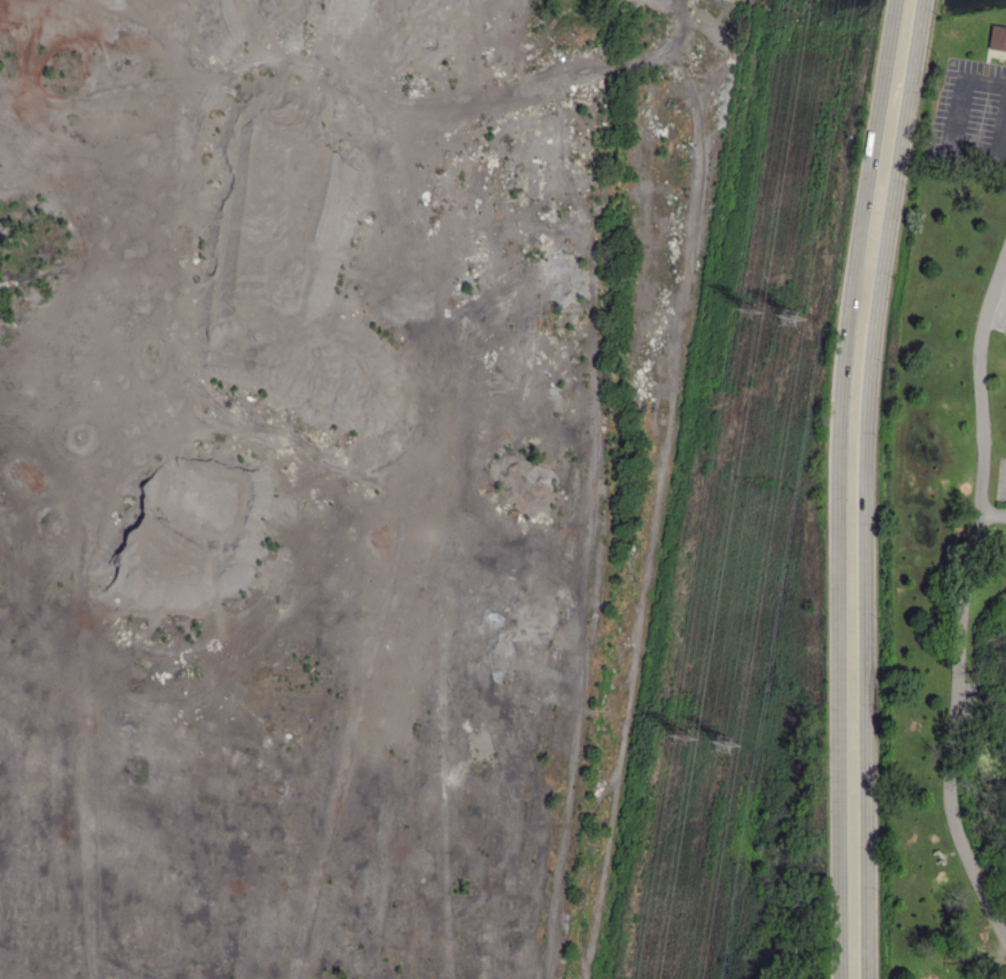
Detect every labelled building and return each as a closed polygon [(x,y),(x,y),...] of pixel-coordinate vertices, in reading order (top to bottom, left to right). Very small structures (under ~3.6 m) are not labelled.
[(994,25),(1005,27),(1005,52),(989,49),(994,25)]
